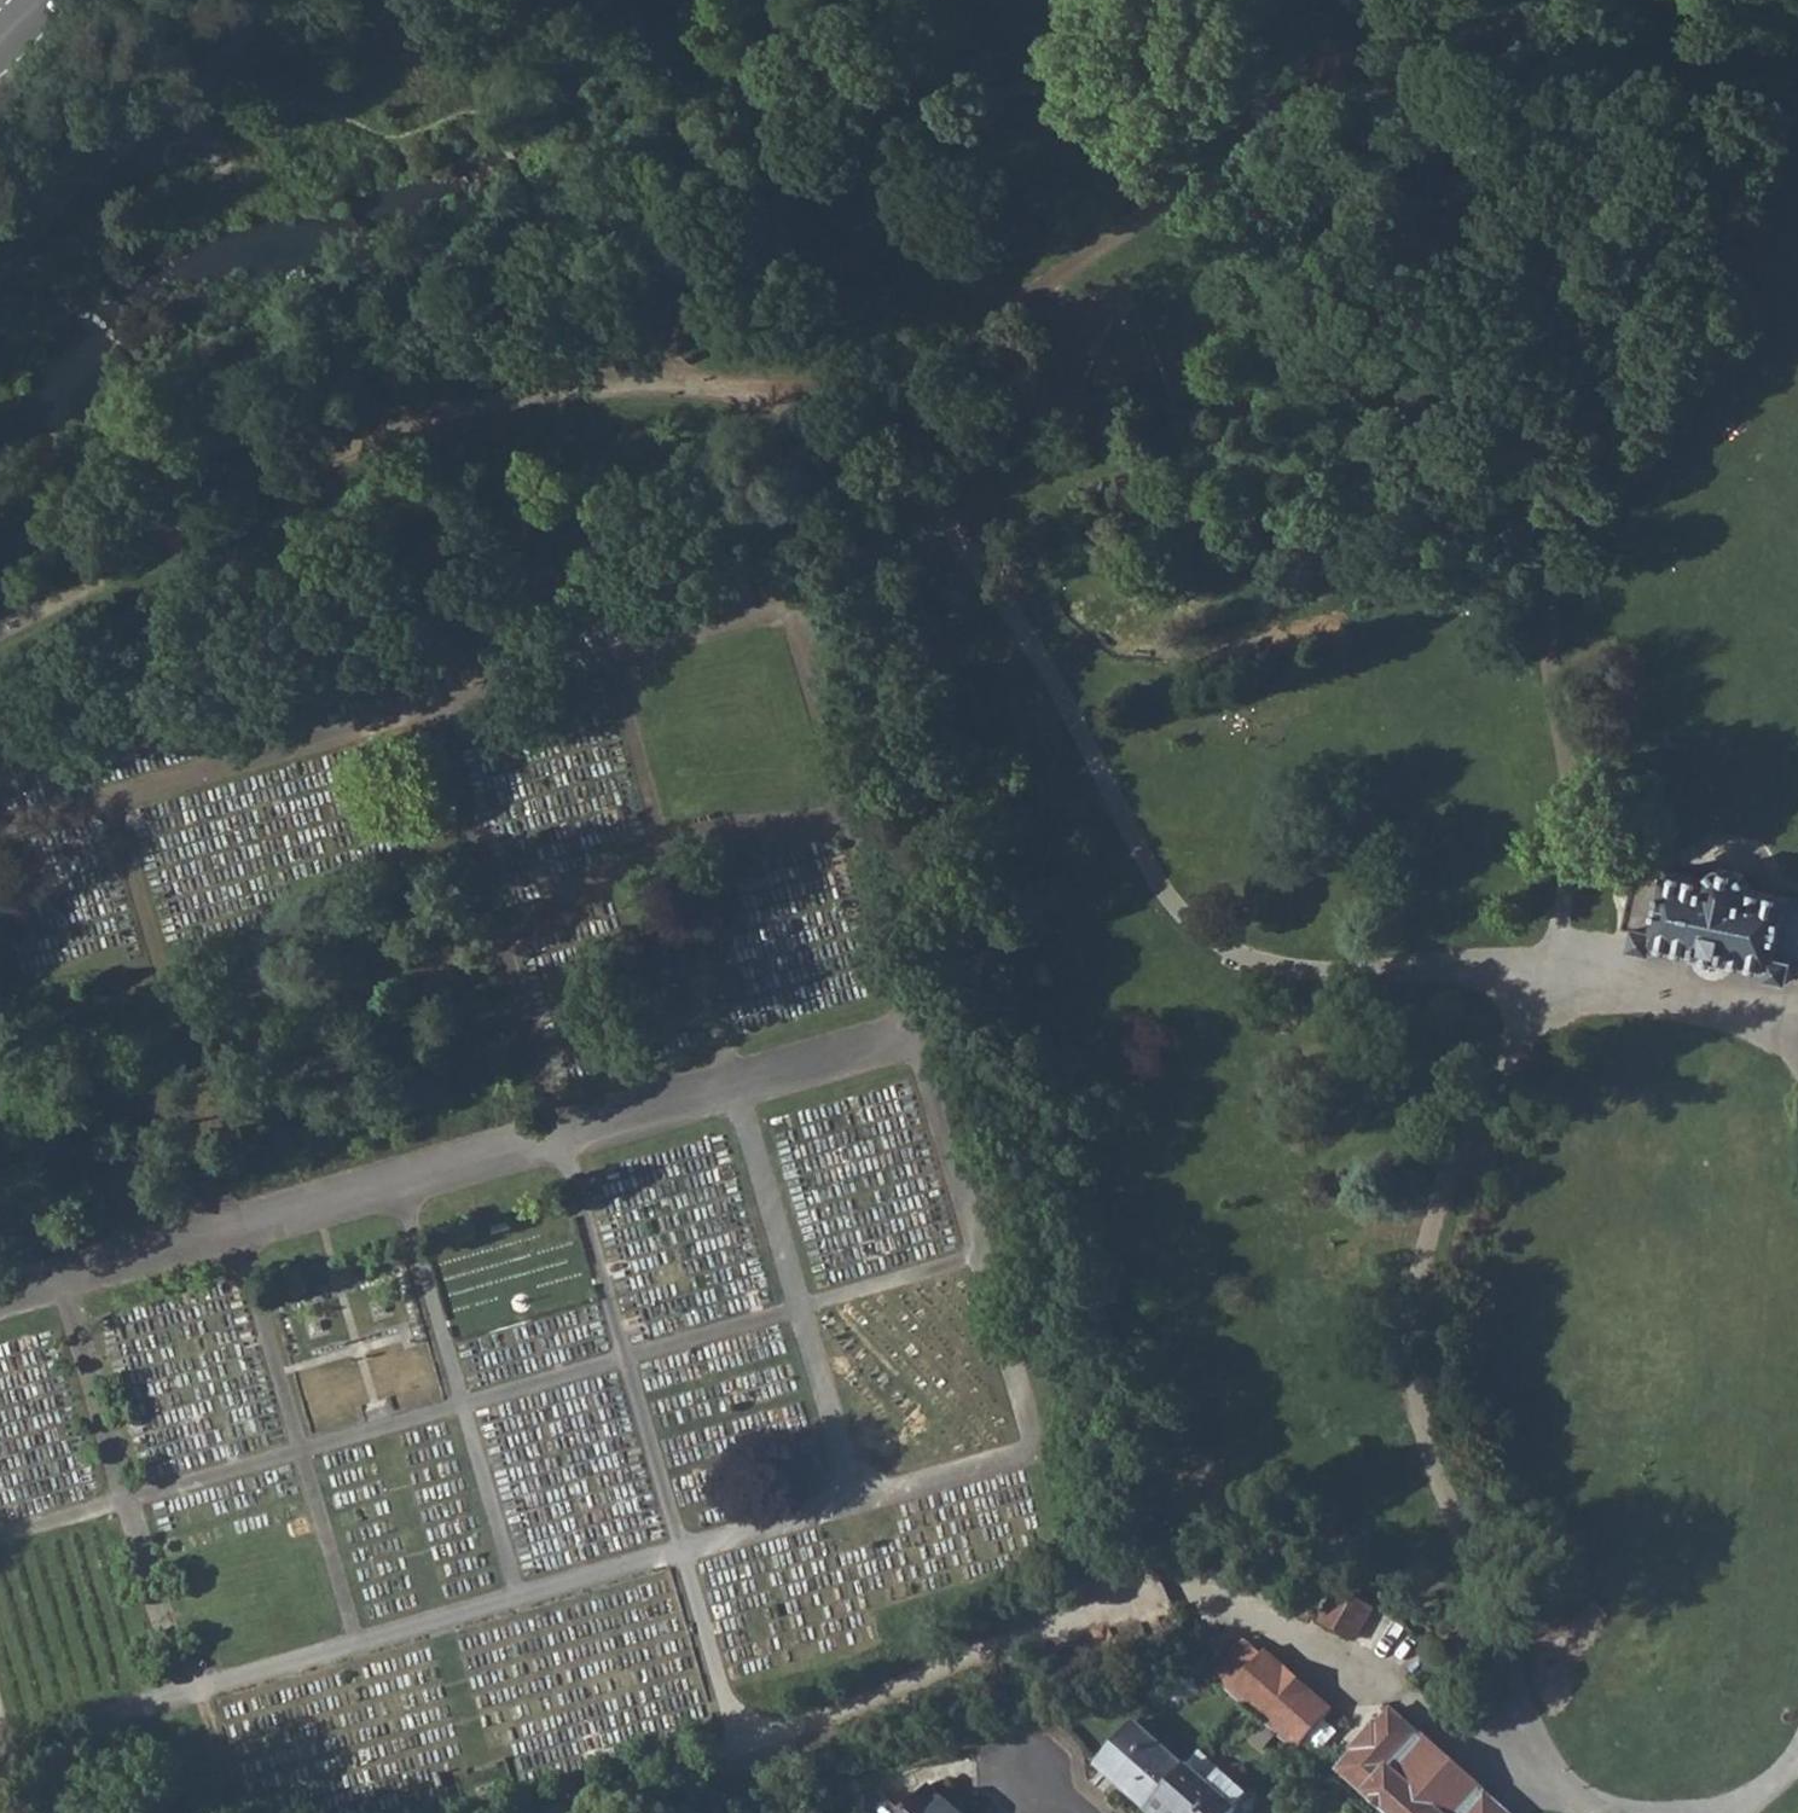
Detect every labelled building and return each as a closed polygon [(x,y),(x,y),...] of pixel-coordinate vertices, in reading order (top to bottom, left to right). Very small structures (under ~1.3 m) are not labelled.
[(1639,865),(1626,924),(1637,926),(1634,944),(1656,949),(1658,941),(1698,950),(1698,953),(1732,960),(1732,957),(1773,966),(1771,974),(1792,979),(1796,960),(1797,961),(1797,900),(1750,889),(1752,881),(1744,874),(1719,869),(1709,872),(1708,880),(1639,865)] [(1322,1619),(1355,1639),(1373,1611),(1339,1590),(1322,1619)] [(1331,1710),(1264,1653),(1229,1690),(1297,1750),(1331,1710)] [(1353,1748),(1356,1751),(1339,1769),(1389,1812),(1442,1812),(1393,1769),(1423,1736),(1393,1709),(1379,1726),(1377,1723),(1353,1748)] [(1151,1808),(1188,1767),(1137,1722),(1100,1764),(1151,1808)] [(1442,1812),(1471,1812),(1488,1795),(1423,1736),(1393,1769),(1442,1812)] [(1203,1750),(1191,1764),(1238,1806),(1250,1793),(1203,1750)] [(1238,1806),(1191,1764),(1188,1767),(1151,1808),(1157,1812),(1236,1812),(1240,1808),(1238,1806)] [(932,1784),(906,1812),(965,1812),(932,1784)] [(1488,1795),(1471,1812),(1508,1812),(1488,1795)]
